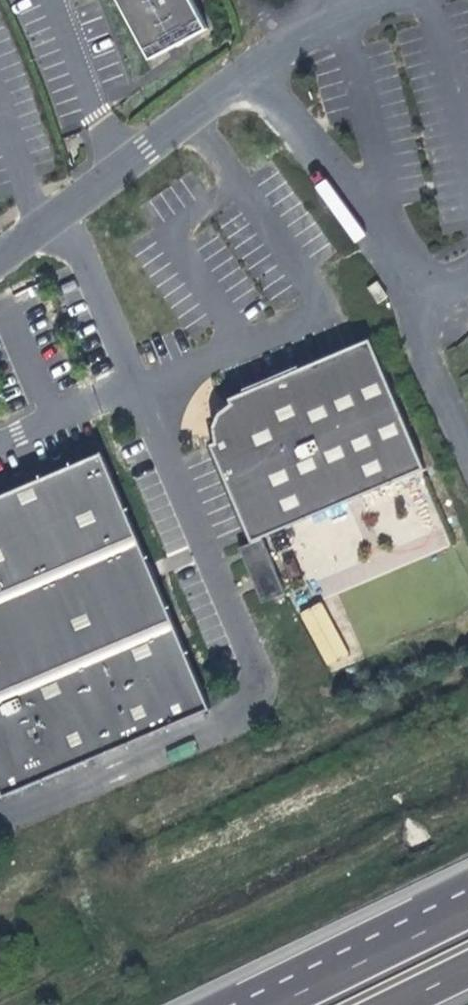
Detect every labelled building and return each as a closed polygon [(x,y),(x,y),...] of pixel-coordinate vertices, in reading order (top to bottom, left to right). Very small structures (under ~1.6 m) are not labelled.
[(149,57),(205,28),(191,0),(119,0),(149,57)] [(422,467),(367,337),(226,398),(228,403),(216,413),(211,427),(212,442),(207,445),(249,541),(237,547),(260,603),(283,593),(260,537),(422,467)] [(3,798),(13,794),(210,709),(99,453),(11,492),(7,493),(1,477),(0,478),(0,792),(3,798)] [(1,477),(7,493),(11,492),(0,467),(0,478),(1,477)] [(321,601),(299,612),(327,667),(349,655),(321,601)]
